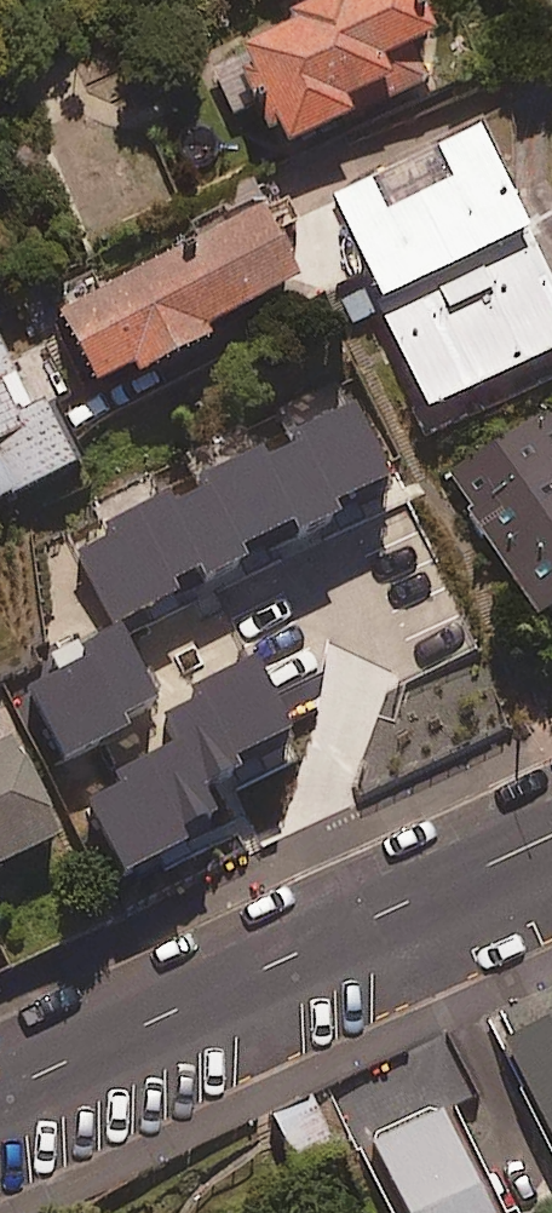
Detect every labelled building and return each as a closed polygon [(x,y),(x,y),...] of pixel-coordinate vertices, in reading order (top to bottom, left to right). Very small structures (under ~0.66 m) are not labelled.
[(393,83),(401,99),(429,85),(411,48),(436,37),(418,0),(341,0),(210,64),(233,112),(261,98),(286,149),(350,118),(345,107),(393,83)] [(379,307),(527,238),(535,234),(466,90),(264,185),(317,298),(339,288),(354,319),(379,307)] [(130,370),(135,380),(208,341),(203,332),(296,282),(257,209),(57,315),(96,388),(130,370)] [(379,307),(428,411),(551,353),(551,291),(527,238),(379,307)] [(0,344),(0,502),(73,467),(42,404),(32,409),(0,344)] [(451,470),(536,618),(551,609),(551,412),(451,470)] [(65,834),(16,737),(0,745),(0,867),(65,834)] [(551,1149),(551,996),(493,1023),(551,1149)] [(454,1041),(337,1096),(391,1212),(504,1212),(455,1108),(479,1096),(454,1041)] [(314,1101),(276,1118),(300,1172),(338,1155),(314,1101)]
